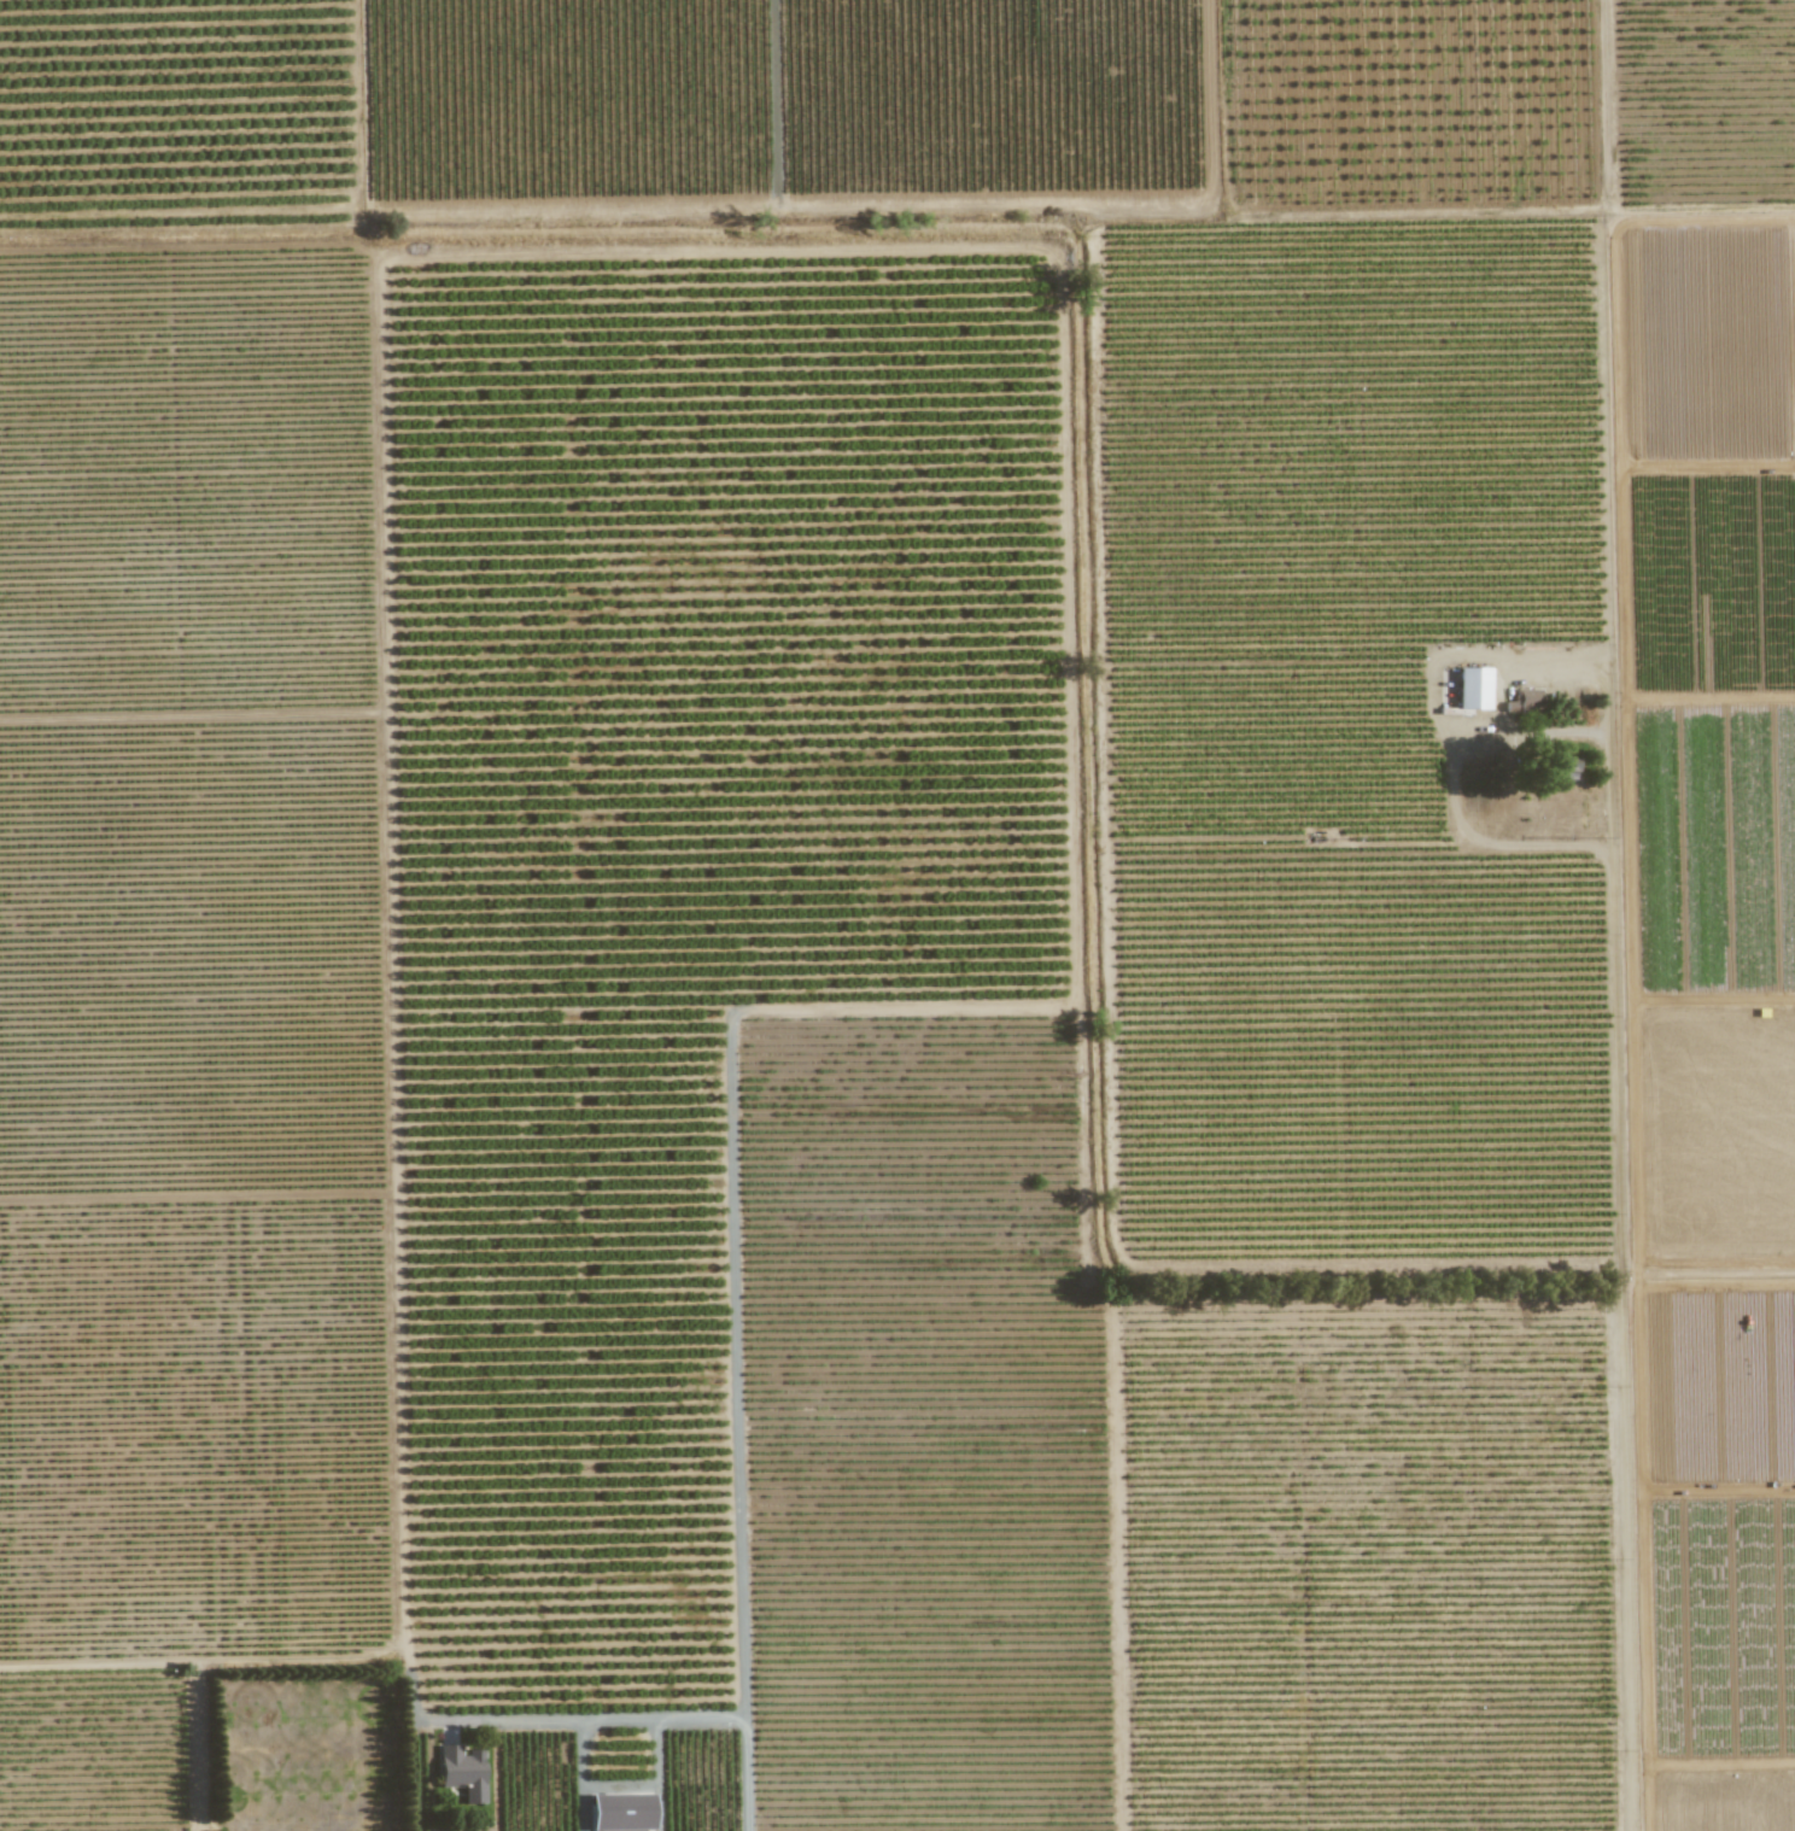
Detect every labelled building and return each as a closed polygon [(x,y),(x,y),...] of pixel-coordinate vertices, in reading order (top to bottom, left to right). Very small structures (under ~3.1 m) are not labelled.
[(1488,669),(1457,668),(1456,709),(1487,710),(1488,669)] [(1517,690),(1518,711),(1539,711),(1538,689),(1517,690)] [(440,1787),(464,1787),(464,1804),(484,1804),(482,1751),(459,1752),(459,1745),(439,1746),(440,1787)] [(651,1794),(589,1795),(590,1830),(652,1830),(651,1794)]
